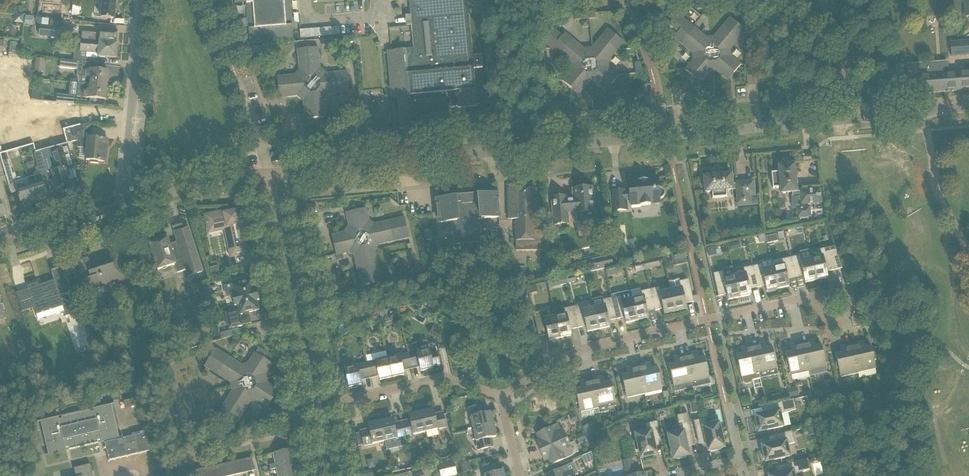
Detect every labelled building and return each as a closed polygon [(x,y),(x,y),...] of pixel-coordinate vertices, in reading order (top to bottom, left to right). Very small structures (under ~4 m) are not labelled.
[(104,1),(102,1),(100,17),(114,19),(116,3),(110,2),(110,0),(104,0),(104,1)] [(293,39),(290,0),(246,0),(249,43),(293,39)] [(413,48),(391,50),(391,53),(391,62),(391,69),(391,71),(392,78),(394,88),(397,88),(401,129),(410,128),(410,123),(450,120),(449,107),(458,107),(477,105),(477,104),(479,104),(478,99),(476,100),(473,68),(482,67),(481,54),(472,55),(467,0),(409,0),(413,48)] [(53,4),(52,16),(64,18),(66,5),(53,4)] [(677,14),(669,24),(678,32),(673,37),(693,53),(693,59),(685,69),(685,70),(693,76),(695,73),(703,80),(709,72),(717,71),(724,78),(731,70),(734,73),(740,65),(730,56),(729,50),(745,30),(730,17),(714,37),(706,38),(686,21),(677,14)] [(15,15),(15,23),(23,23),(24,15),(15,15)] [(69,39),(70,29),(40,26),(39,36),(69,39)] [(339,27),(300,30),(300,38),(340,34),(339,27)] [(553,28),(542,41),(551,48),(571,65),(571,70),(562,81),(571,88),(573,85),(581,91),(587,84),(595,83),(602,89),(608,82),(611,84),(618,76),(608,67),(607,61),(623,42),(608,29),(591,48),(584,49),(564,33),(562,36),(553,28)] [(117,43),(118,31),(100,30),(100,33),(82,31),(81,40),(99,41),(109,42),(117,43)] [(353,36),(333,38),(334,44),(354,42),(353,36)] [(75,39),(74,51),(87,52),(86,56),(98,57),(107,58),(107,57),(116,58),(117,43),(109,42),(99,41),(81,40),(75,39)] [(960,41),(961,55),(968,54),(968,40),(964,41),(960,41)] [(326,74),(320,69),(318,47),(297,49),(299,71),(296,75),(277,77),(279,93),(288,93),(288,96),(298,95),(303,100),(304,110),(308,109),(309,119),(326,117),(324,98),(328,94),(349,92),(347,72),(326,74)] [(14,65),(17,54),(8,52),(6,64),(14,65)] [(34,71),(43,71),(44,58),(35,58),(34,71)] [(78,61),(73,61),(60,59),(60,67),(77,69),(78,61)] [(927,64),(928,74),(930,92),(946,91),(968,89),(968,71),(948,72),(947,70),(947,62),(932,63),(927,64)] [(922,64),(908,65),(908,73),(910,94),(930,92),(928,74),(927,64),(922,64)] [(77,69),(77,76),(78,83),(91,84),(107,86),(108,72),(89,70),(83,69),(78,69),(77,69)] [(91,84),(78,83),(77,97),(105,100),(107,86),(91,84)] [(74,104),(75,97),(57,95),(56,103),(74,104)] [(31,120),(22,128),(28,136),(37,128),(42,134),(48,129),(50,129),(56,147),(67,143),(67,141),(63,130),(60,119),(46,118),(42,121),(40,118),(33,123),(31,120)] [(80,125),(63,130),(67,141),(67,143),(78,140),(82,139),(84,124),(80,125)] [(91,138),(90,138),(88,138),(87,147),(86,160),(91,160),(91,162),(98,163),(98,161),(106,162),(108,140),(91,138)] [(68,170),(72,169),(66,144),(41,151),(43,158),(52,156),(55,164),(58,163),(60,170),(52,172),(57,188),(69,185),(67,177),(70,176),(68,170)] [(46,169),(43,158),(41,151),(35,152),(36,154),(35,155),(37,166),(35,167),(36,172),(34,173),(35,176),(28,178),(35,202),(40,201),(42,200),(42,198),(48,196),(40,171),(46,169)] [(0,154),(0,157),(8,184),(14,182),(15,182),(13,173),(7,152),(0,154)] [(779,172),(771,173),(772,183),(773,188),(779,187),(780,194),(792,193),(792,196),(791,196),(792,209),(797,209),(797,218),(810,217),(809,205),(804,206),(804,205),(821,203),(821,199),(820,189),(800,191),(797,191),(796,183),(795,174),(794,164),(779,166),(779,172)] [(736,184),(732,184),(731,174),(722,175),(713,176),(704,177),(705,192),(712,192),(712,198),(727,197),(726,191),(734,191),(734,190),(736,189),(737,207),(752,206),(760,205),(759,196),(755,196),(753,181),(736,183),(736,184)] [(658,187),(657,178),(657,177),(647,178),(647,180),(638,181),(638,179),(628,180),(629,190),(629,192),(625,192),(624,190),(611,191),(613,212),(628,211),(627,201),(629,201),(630,205),(659,202),(659,199),(660,199),(661,199),(662,198),(663,197),(664,196),(664,195),(664,194),(664,193),(664,192),(664,191),(664,190),(663,189),(662,189),(662,188),(661,188),(660,187),(659,187),(658,187)] [(15,182),(14,182),(17,191),(21,204),(27,203),(28,204),(35,202),(28,178),(21,180),(15,182)] [(513,188),(507,188),(508,215),(508,219),(515,219),(516,241),(516,251),(545,250),(544,230),(534,231),(534,183),(527,183),(527,188),(513,188)] [(565,196),(552,198),(554,224),(568,223),(569,223),(568,213),(568,212),(575,211),(576,222),(586,221),(586,220),(585,212),(594,211),(594,213),(594,219),(594,221),(602,220),(600,202),(593,202),(592,187),(573,189),(574,199),(566,200),(565,196)] [(494,194),(490,195),(490,192),(465,194),(467,211),(463,212),(466,243),(480,242),(478,219),(499,217),(497,200),(495,201),(494,194)] [(463,212),(467,211),(465,194),(443,196),(443,199),(439,199),(440,206),(437,206),(439,223),(451,221),(453,244),(466,243),(463,212)] [(381,281),(378,266),(374,251),(378,244),(409,237),(404,217),(374,224),(369,221),(366,208),(355,210),(356,214),(347,216),(349,226),(345,232),(335,234),(337,244),(333,245),(336,255),(349,252),(354,255),(361,286),(381,281)] [(242,223),(240,224),(237,210),(224,213),(223,211),(205,215),(209,233),(224,230),(229,257),(248,253),(242,223)] [(188,276),(202,271),(188,227),(174,231),(177,242),(170,244),(168,238),(149,244),(157,270),(174,264),(177,273),(186,270),(188,276)] [(767,243),(778,241),(776,234),(766,237),(767,243)] [(821,256),(811,258),(816,280),(827,277),(826,272),(841,268),(842,268),(835,246),(832,247),(820,249),(821,256)] [(708,257),(717,255),(715,247),(707,248),(708,257)] [(685,251),(673,253),(674,254),(675,260),(686,258),(685,251)] [(127,279),(122,263),(119,254),(104,258),(107,267),(94,271),(87,257),(76,263),(81,273),(87,271),(88,273),(91,278),(82,282),(87,292),(86,293),(87,298),(89,299),(96,295),(94,290),(127,279)] [(800,255),(791,257),(796,279),(804,277),(805,282),(816,280),(811,258),(801,261),(800,255)] [(591,271),(612,266),(611,256),(588,261),(591,271)] [(783,265),(773,267),(778,289),(789,286),(787,280),(796,279),(791,257),(782,259),(783,265)] [(636,272),(645,269),(644,262),(634,264),(636,272)] [(762,264),(752,266),(757,287),(765,285),(766,291),(778,289),(773,267),(763,269),(762,264)] [(749,289),(757,287),(752,266),(743,268),(744,274),(734,276),(739,297),(750,295),(749,289)] [(66,317),(78,313),(63,267),(51,271),(55,282),(39,287),(38,283),(27,286),(35,309),(34,310),(36,316),(46,309),(63,307),(66,317)] [(734,276),(724,278),(723,271),(713,274),(718,296),(727,294),(728,300),(739,297),(734,276)] [(414,274),(394,279),(395,285),(415,280),(414,274)] [(566,277),(568,284),(576,282),(575,275),(566,277)] [(566,277),(559,279),(560,285),(568,284),(566,277)] [(688,279),(680,281),(679,279),(668,281),(670,290),(675,312),(686,309),(685,304),(694,302),(688,279)] [(237,309),(225,312),(229,329),(232,328),(242,326),(239,314),(249,312),(259,310),(256,300),(259,300),(257,290),(254,290),(252,280),(232,285),(234,291),(234,295),(232,295),(234,306),(237,306),(237,309)] [(202,302),(211,299),(207,284),(197,287),(202,302)] [(670,290),(660,292),(659,287),(650,289),(655,310),(663,309),(664,314),(675,312),(670,290)] [(647,312),(655,310),(650,289),(641,291),(642,297),(632,299),(637,321),(648,318),(647,312)] [(615,297),(611,298),(616,319),(624,317),(626,323),(637,321),(632,299),(630,291),(615,294),(615,297)] [(608,321),(616,319),(611,298),(602,300),(603,305),(593,308),(598,329),(609,327),(608,321)] [(28,306),(27,300),(19,303),(21,308),(28,306)] [(593,308),(583,310),(582,304),(573,306),(578,328),(586,326),(587,332),(598,329),(593,308)] [(570,330),(578,328),(573,306),(564,309),(565,314),(555,316),(560,338),(571,335),(570,330)] [(555,316),(546,318),(544,311),(533,313),(538,337),(547,335),(549,340),(560,338),(555,316)] [(232,328),(220,334),(222,338),(234,333),(232,328)] [(86,342),(84,331),(73,333),(75,344),(86,342)] [(92,338),(86,340),(90,350),(96,348),(92,338)] [(820,343),(814,344),(813,340),(802,343),(808,370),(825,366),(824,359),(825,358),(824,352),(822,352),(820,343)] [(419,342),(406,346),(408,353),(411,367),(419,365),(421,371),(425,371),(425,372),(432,370),(432,369),(433,369),(433,367),(440,366),(435,343),(428,345),(429,349),(421,350),(419,342)] [(870,344),(864,345),(863,342),(852,344),(858,372),(875,368),(874,360),(876,360),(875,353),(872,354),(870,344)] [(764,343),(753,345),(759,373),(776,369),(775,361),(776,361),(774,354),(773,355),(771,345),(765,346),(764,343)] [(790,374),(808,370),(802,343),(790,346),(791,349),(785,350),(787,360),(785,361),(787,367),(789,367),(790,374)] [(840,376),(858,372),(852,344),(840,347),(841,351),(835,352),(837,362),(835,362),(837,368),(839,368),(840,376)] [(752,380),(760,379),(753,345),(741,348),(742,351),(736,353),(738,362),(737,363),(738,369),(739,369),(741,377),(742,376),(743,382),(746,384),(750,383),(752,380)] [(231,430),(240,417),(250,401),(255,400),(267,407),(273,398),(269,396),(275,388),(266,382),(265,375),(270,367),(262,361),(264,358),(255,352),(247,364),(242,365),(215,349),(204,366),(231,383),(233,390),(214,419),(231,430)] [(697,352),(685,355),(691,382),(709,378),(708,376),(707,371),(708,370),(707,364),(706,364),(703,355),(698,356),(697,352)] [(402,369),(411,367),(408,353),(387,358),(392,378),(393,378),(393,379),(400,377),(400,376),(404,375),(402,369)] [(674,386),(691,382),(685,355),(673,357),(674,361),(668,362),(671,372),(669,372),(671,379),(672,379),(674,386)] [(391,378),(392,378),(387,358),(367,363),(370,376),(378,374),(380,381),(384,380),(384,381),(391,379),(391,378)] [(360,378),(370,376),(367,363),(344,368),(347,380),(346,380),(347,387),(348,386),(349,388),(350,387),(350,388),(357,387),(357,386),(361,385),(360,378)] [(656,365),(650,367),(650,363),(638,365),(644,393),(662,389),(660,381),(661,381),(660,375),(658,375),(656,365)] [(626,397),(644,393),(638,365),(626,368),(627,372),(621,373),(623,383),(622,383),(623,389),(625,389),(626,397)] [(603,377),(591,379),(598,407),(615,403),(613,395),(615,395),(614,388),(612,389),(610,379),(604,381),(603,377)] [(580,411),(598,407),(591,379),(580,382),(581,386),(575,387),(577,397),(574,397),(576,404),(578,403),(580,411)] [(790,398),(799,396),(797,387),(788,389),(790,398)] [(826,401),(837,398),(835,388),(824,390),(826,401)] [(138,399),(138,398),(124,401),(124,402),(126,408),(140,405),(138,399)] [(780,415),(796,410),(794,399),(764,406),(766,413),(764,414),(764,415),(755,416),(756,419),(754,419),(757,429),(758,429),(758,431),(767,429),(767,430),(783,427),(780,415)] [(691,412),(698,410),(696,401),(689,403),(691,412)] [(111,405),(115,404),(115,403),(93,409),(94,411),(91,412),(90,410),(62,417),(62,419),(59,420),(58,417),(37,422),(37,423),(41,422),(48,454),(45,455),(66,450),(66,448),(69,447),(69,449),(98,442),(97,440),(100,439),(101,442),(123,437),(122,436),(119,437),(111,405)] [(490,412),(484,414),(482,405),(468,408),(473,429),(493,425),(493,424),(494,423),(492,416),(491,417),(490,412)] [(422,412),(421,412),(425,432),(446,427),(443,414),(434,416),(433,409),(429,410),(428,409),(422,411),(422,412)] [(410,421),(402,423),(405,437),(425,432),(421,412),(420,412),(419,411),(413,413),(413,414),(409,415),(410,421)] [(687,444),(694,442),(687,413),(677,415),(679,432),(667,435),(671,450),(672,450),(674,459),(676,458),(676,459),(686,457),(686,456),(688,455),(686,447),(687,446),(687,444)] [(381,421),(380,421),(385,441),(391,440),(393,448),(400,446),(400,447),(407,446),(405,437),(402,423),(394,425),(392,418),(388,419),(388,418),(381,420),(381,421)] [(719,423),(707,426),(705,418),(693,421),(698,441),(705,440),(706,442),(707,442),(709,451),(711,450),(711,452),(721,449),(721,448),(723,447),(721,439),(723,439),(719,423)] [(380,421),(379,421),(379,420),(372,422),(372,423),(368,424),(369,430),(361,432),(364,446),(384,441),(380,421)] [(636,441),(633,442),(635,451),(639,450),(641,458),(643,457),(644,459),(654,456),(654,455),(656,455),(654,446),(655,446),(654,443),(661,442),(657,421),(645,424),(647,431),(634,434),(636,441)] [(586,436),(595,432),(591,423),(582,427),(586,436)] [(563,431),(561,432),(557,424),(536,434),(539,439),(536,441),(537,445),(539,451),(567,439),(563,431)] [(494,425),(493,426),(493,425),(473,429),(478,450),(491,447),(489,438),(496,437),(495,432),(496,432),(494,425)] [(787,445),(794,443),(792,431),(771,436),(773,443),(770,444),(771,444),(762,446),(762,449),(761,449),(763,459),(765,459),(765,461),(774,459),(774,460),(789,457),(787,445)] [(147,432),(104,442),(109,460),(151,450),(147,432)] [(579,444),(586,441),(582,433),(575,436),(579,444)] [(567,439),(539,451),(542,457),(543,457),(545,461),(548,459),(550,465),(559,461),(571,455),(574,453),(572,450),(569,444),(567,440),(567,439)] [(271,470),(276,468),(295,464),(292,449),(273,453),(275,464),(270,465),(271,470)] [(585,464),(594,460),(591,452),(582,456),(585,464)] [(248,472),(254,470),(251,458),(245,460),(248,472)] [(625,470),(634,468),(632,459),(623,461),(625,470)] [(810,470),(807,459),(778,466),(780,473),(777,474),(770,475),(794,475),(793,474),(810,470)] [(241,473),(248,472),(245,460),(238,461),(241,473)] [(235,474),(241,473),(238,461),(232,462),(235,474)] [(458,475),(454,461),(438,465),(440,475),(454,475),(458,475)] [(229,475),(235,474),(232,462),(226,464),(229,475)] [(463,473),(471,472),(469,462),(461,463),(463,473)] [(90,464),(74,468),(76,475),(93,475),(90,464)] [(229,475),(226,464),(219,465),(222,475),(228,475),(229,475)] [(295,464),(276,468),(278,475),(298,475),(295,464)] [(497,472),(495,464),(482,467),(484,475),(506,475),(505,475),(504,471),(497,472)] [(219,465),(213,467),(215,475),(222,475),(219,465)] [(569,470),(567,465),(546,475),(574,475),(571,469),(569,470)] [(213,467),(207,468),(209,475),(215,475),(213,467)]
